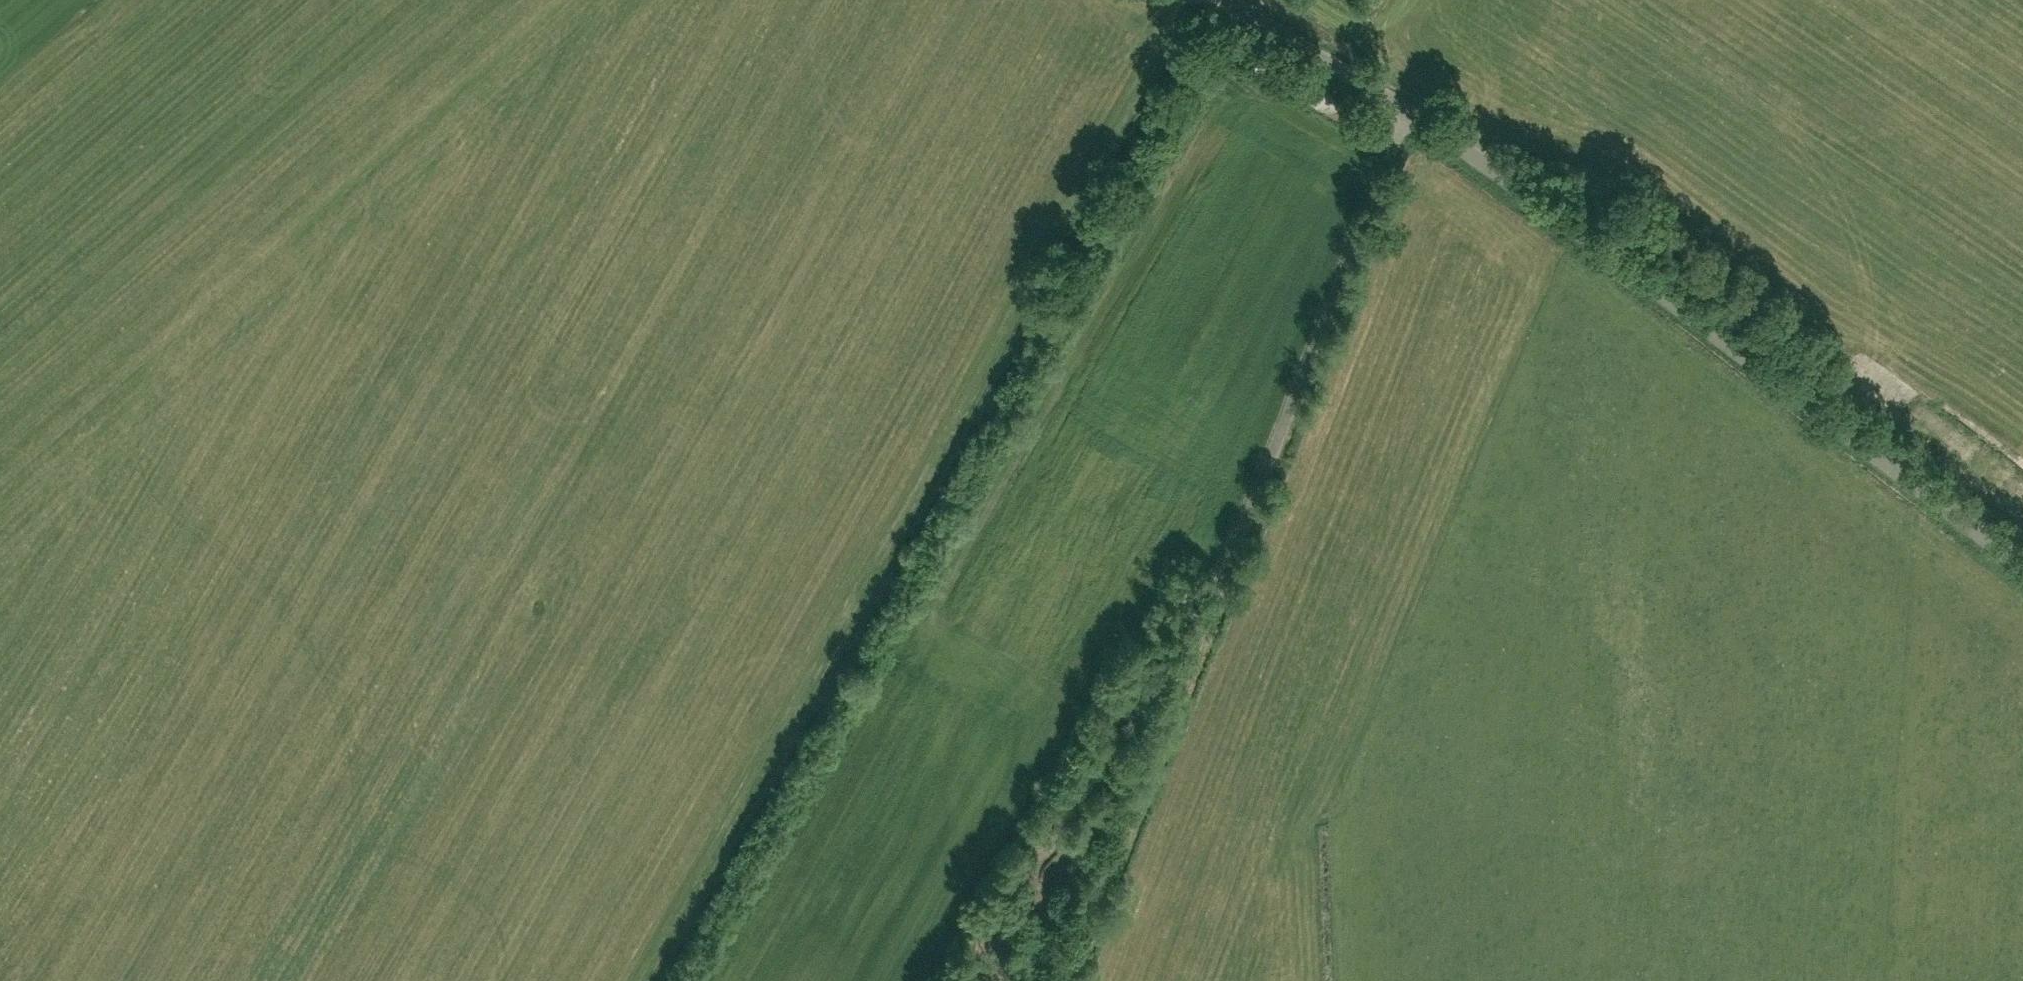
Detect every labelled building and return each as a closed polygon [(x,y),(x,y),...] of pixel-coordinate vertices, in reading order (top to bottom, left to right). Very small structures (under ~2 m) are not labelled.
[(1365,140),(1375,123),(1256,54),(1246,71),(1365,140)] [(1377,138),(1383,141),(1385,134),(1380,132),(1377,138)]
